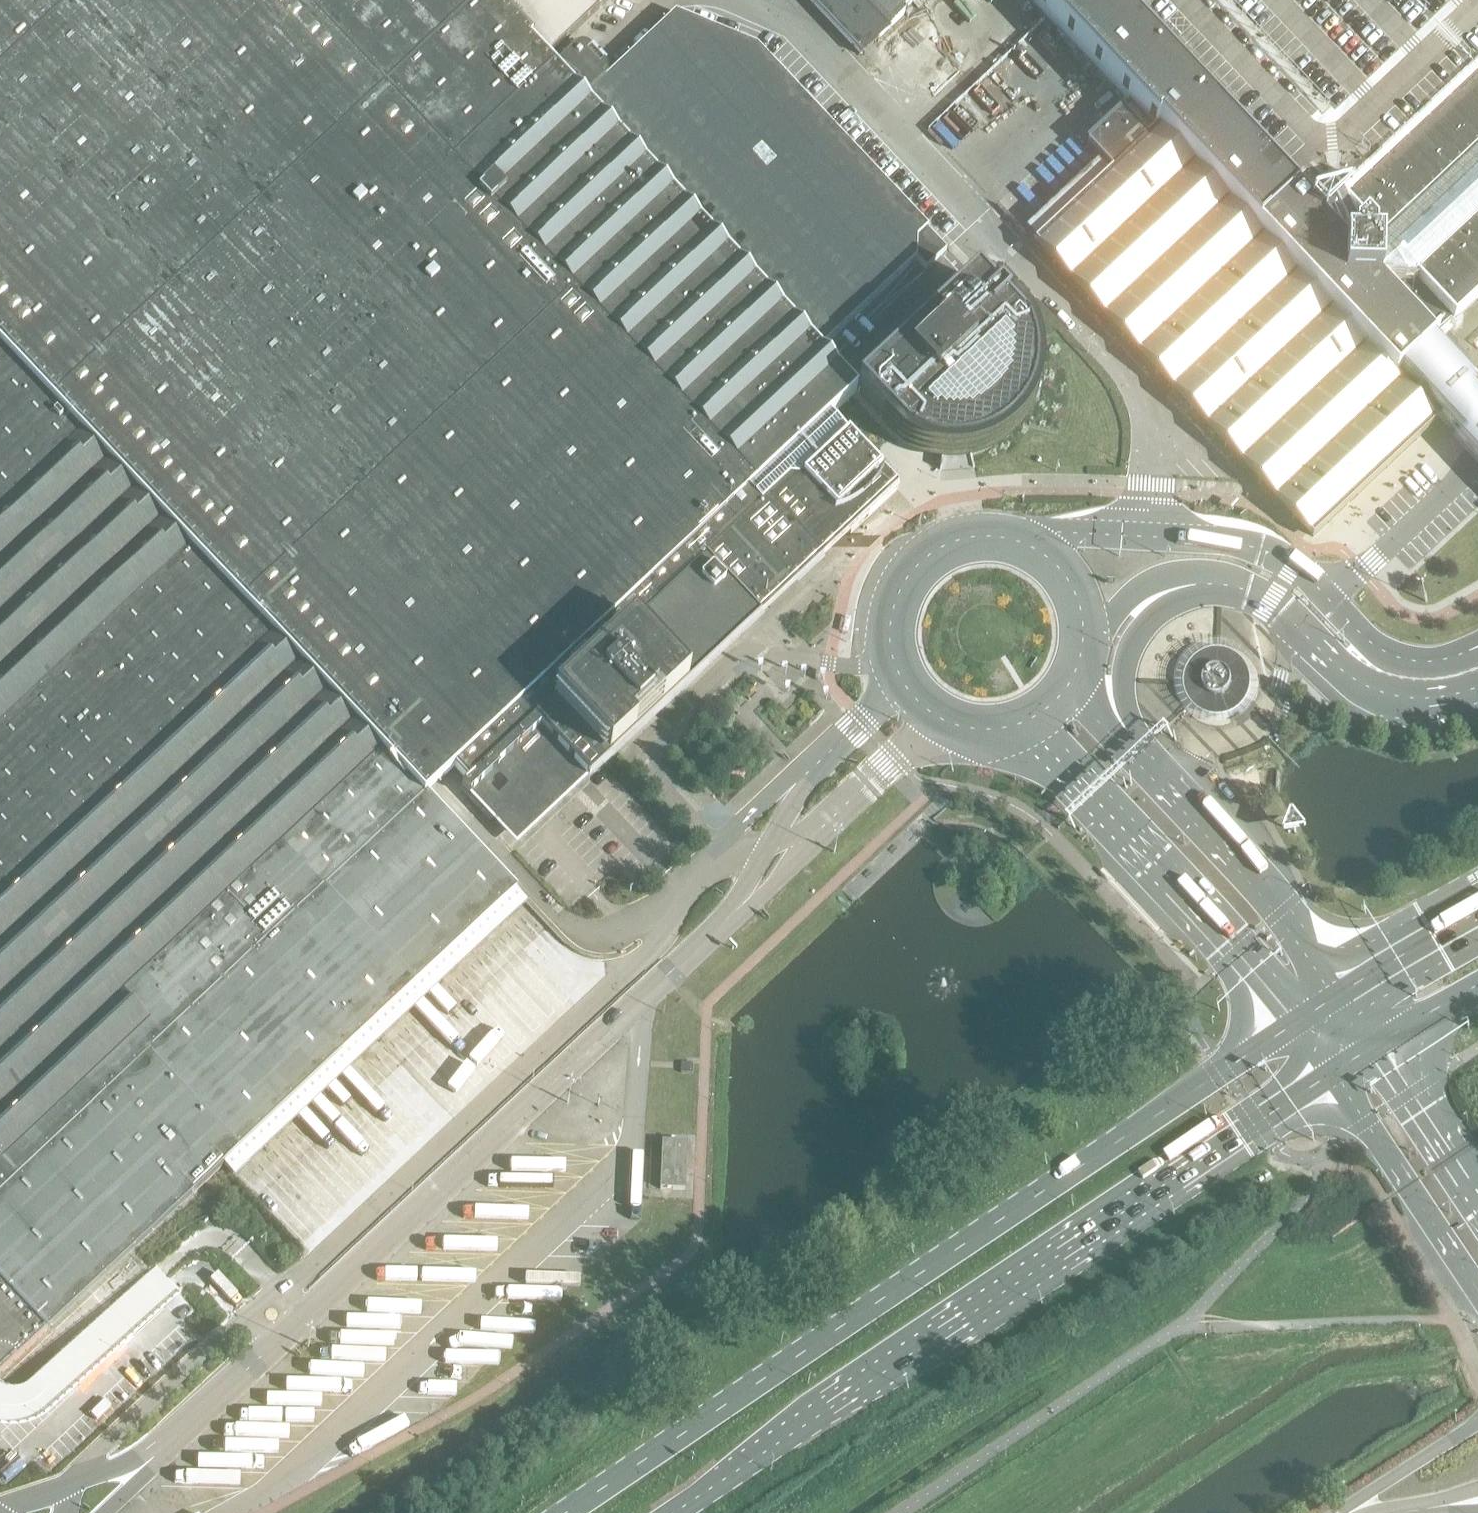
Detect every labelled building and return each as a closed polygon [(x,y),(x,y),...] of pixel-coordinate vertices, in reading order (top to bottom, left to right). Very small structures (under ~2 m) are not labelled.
[(454,770),(829,416),(856,391),(816,348),(916,258),(954,299),(973,280),(927,229),(756,48),(674,15),(605,80),(605,78),(606,76),(607,73),(606,70),(604,63),(603,63),(596,55),(589,49),(586,47),(582,45),(578,47),(554,69),(545,61),(610,0),(0,0),(0,1376),(517,891),(427,795),(434,788),(454,770)] [(877,74),(889,62),(911,87),(925,73),(1038,192),(1055,176),(1081,204),(1073,211),(1059,196),(1041,214),(1054,229),(1038,244),(1169,383),(1168,408),(1185,409),(1185,426),(1204,427),(1202,445),(1220,445),(1219,463),(1237,463),(1236,481),(1261,482),(1313,537),(1430,427),(1391,383),(1392,381),(1397,377),(1418,357),(1436,341),(1477,302),(1477,0),(808,0),(877,74)] [(973,280),(954,299),(856,391),(901,440),(1019,330),(973,280)] [(1457,442),(1477,465),(1477,389),(1474,385),(1436,341),(1418,357),(1397,377),(1457,442)] [(829,416),(454,770),(468,784),(465,786),(461,790),(516,849),(759,618),(850,535),(898,490),(897,489),(895,489),(849,442),(849,438),(829,417),(829,416)] [(1242,701),(1244,699),(1245,695),(1246,692),(1247,689),(1247,687),(1247,684),(1247,681),(1246,678),(1245,674),(1244,672),(1242,669),(1241,667),(1239,665),(1237,664),(1236,662),(1234,661),(1232,660),(1230,658),(1227,658),(1225,657),(1221,656),(1217,656),(1214,656),(1212,657),(1209,657),(1207,658),(1205,659),(1202,660),(1200,662),(1197,665),(1195,666),(1194,668),(1192,670),(1191,673),(1190,675),(1189,678),(1189,680),(1189,683),(1188,685),(1189,688),(1189,690),(1189,693),(1190,695),(1191,698),(1192,700),(1193,702),(1195,704),(1196,705),(1198,707),(1200,709),(1202,710),(1205,711),(1207,713),(1209,713),(1212,714),(1215,714),(1217,715),(1220,714),(1222,714),(1225,714),(1227,713),(1229,712),(1232,711),(1234,709),(1237,707),(1239,706),(1241,703),(1242,701)] [(680,1063),(680,1068),(680,1073),(692,1074),(692,1064),(680,1063)] [(684,1191),(686,1143),(662,1142),(660,1190),(684,1191)]
